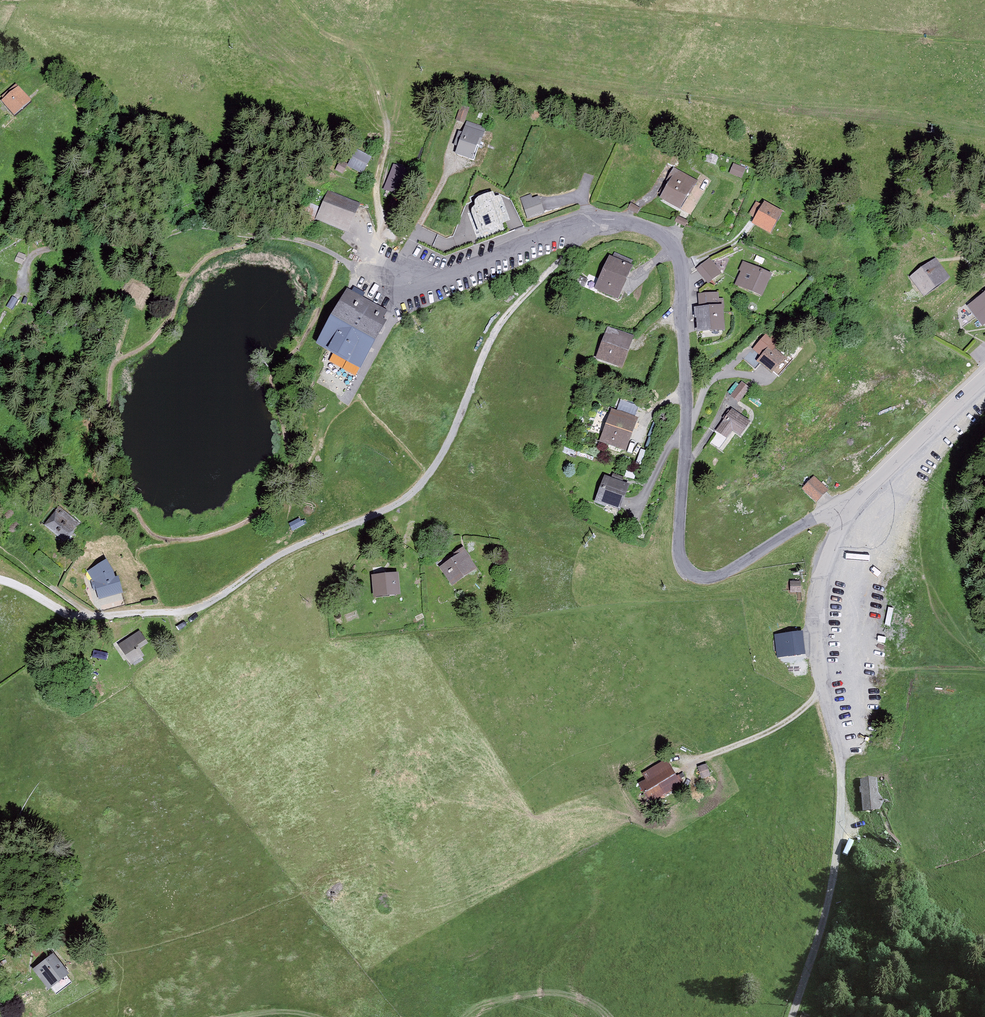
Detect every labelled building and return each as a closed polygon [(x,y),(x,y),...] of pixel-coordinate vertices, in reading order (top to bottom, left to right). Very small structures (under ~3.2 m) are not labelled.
[(19,91),(16,88),(2,98),(11,109),(8,112),(13,119),(31,105),(25,98),(22,100),(17,93),(19,91)] [(455,121),(462,123),(466,109),(459,107),(455,121)] [(482,131),(466,126),(463,137),(458,135),(454,148),(470,153),(475,137),(480,139),(482,131)] [(369,158),(357,152),(350,166),(362,172),(369,158)] [(346,166),(341,163),(338,170),(342,172),(346,166)] [(407,176),(392,171),(385,191),(400,196),(407,176)] [(667,182),(671,184),(668,190),(662,187),(658,195),(679,205),(685,192),(689,194),(694,184),(671,173),(667,182)] [(356,207),(326,194),(321,206),(307,200),(300,214),(344,233),(356,207)] [(543,213),(538,198),(531,201),(530,197),(522,199),(529,218),(543,213)] [(476,211),(476,214),(481,230),(505,221),(503,216),(505,216),(503,212),(502,212),(498,202),(493,204),(491,199),(479,204),(478,207),(479,209),(476,211)] [(755,207),(749,217),(757,222),(763,212),(755,207)] [(774,218),(764,211),(763,212),(757,222),(756,223),(767,230),(774,218)] [(25,257),(19,254),(15,261),(22,264),(25,257)] [(718,272),(709,260),(698,269),(707,281),(718,272)] [(615,301),(627,278),(630,271),(615,263),(599,292),(615,301)] [(743,264),(740,271),(742,272),(740,275),(743,276),(738,285),(758,294),(766,275),(743,264)] [(921,294),(923,292),(926,297),(946,282),(935,266),(913,283),(921,294)] [(349,294),(322,343),(345,356),(343,360),(348,362),(350,359),(358,364),(364,353),(362,352),(383,313),(349,294)] [(717,294),(700,295),(702,310),(718,309),(717,294)] [(982,325),(984,323),(984,296),(969,307),(982,325)] [(702,310),(694,311),(695,311),(700,311),(701,329),(699,329),(699,330),(721,328),(719,309),(718,309),(702,310)] [(626,340),(623,339),(622,341),(607,335),(599,359),(617,366),(626,340)] [(762,356),(764,358),(759,363),(770,373),(780,361),(775,356),(779,351),(780,351),(775,347),(770,352),(767,350),(762,356)] [(771,372),(777,377),(790,362),(779,351),(775,356),(780,361),(771,372)] [(740,385),(729,398),(737,404),(748,392),(740,385)] [(726,424),(725,424),(709,446),(717,451),(733,429),(739,434),(747,425),(733,415),(731,417),(728,415),(725,419),(728,422),(726,424)] [(603,440),(620,448),(631,424),(613,416),(603,440)] [(613,485),(605,483),(598,505),(604,507),(604,505),(620,511),(623,501),(621,494),(623,489),(618,487),(620,480),(615,478),(613,485)] [(804,492),(817,503),(825,493),(812,482),(804,492)] [(58,508),(44,526),(67,544),(81,526),(58,508)] [(446,569),(448,572),(443,576),(451,587),(473,573),(467,564),(470,562),(463,551),(456,556),(458,560),(446,569)] [(106,562),(87,572),(93,584),(113,573),(106,562)] [(115,580),(113,573),(93,584),(95,591),(99,602),(124,595),(118,580),(115,580)] [(397,594),(395,579),(385,580),(384,576),(376,578),(378,586),(375,587),(376,597),(397,594)] [(801,631),(798,631),(798,628),(776,630),(776,634),(778,652),(803,649),(801,631)] [(140,633),(119,646),(131,665),(144,657),(140,652),(149,646),(140,633)] [(680,776),(677,778),(666,760),(645,773),(650,780),(641,785),(650,799),(654,796),(656,799),(680,784),(679,781),(682,779),(680,776)] [(872,802),(871,782),(859,782),(859,789),(861,809),(874,808),(874,805),(872,802)] [(54,954),(32,971),(49,992),(70,975),(54,954)]
